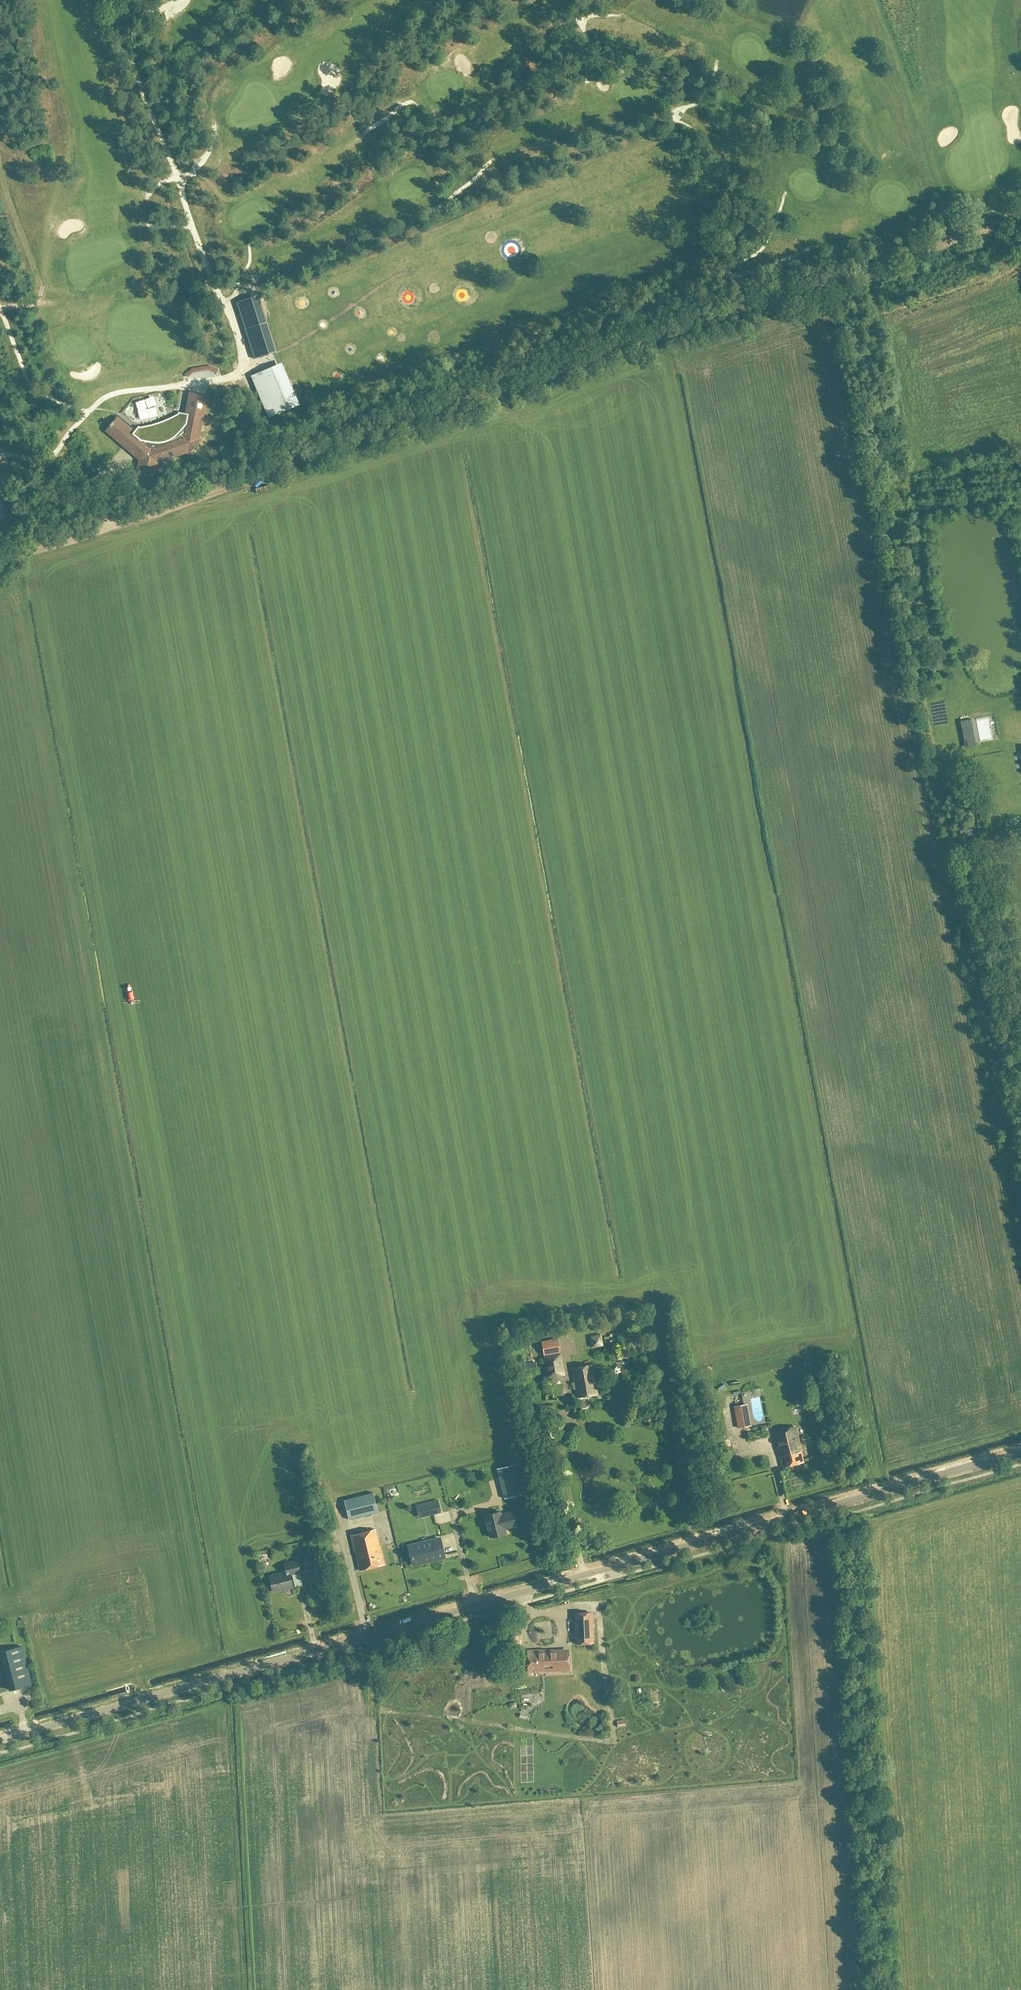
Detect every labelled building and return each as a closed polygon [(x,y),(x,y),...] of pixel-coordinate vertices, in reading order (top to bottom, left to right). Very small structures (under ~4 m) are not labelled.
[(171,14),(174,25),(180,23),(178,12),(171,14)] [(236,302),(241,317),(256,312),(251,297),(236,302)] [(253,375),(270,417),(300,405),(291,383),(280,387),(272,367),(253,375)] [(124,445),(139,458),(137,471),(154,474),(155,465),(158,465),(158,463),(175,456),(186,453),(188,455),(202,440),(198,437),(206,395),(198,394),(190,392),(190,393),(186,414),(182,414),(172,419),(160,424),(149,427),(137,429),(136,430),(120,416),(119,415),(113,422),(112,420),(108,424),(109,425),(106,430),(124,445)] [(135,489),(153,485),(151,478),(134,483),(135,489)] [(983,740),(993,739),(992,719),(982,720),(983,740)] [(592,1347),(603,1346),(602,1334),(590,1336),(592,1347)] [(563,1376),(559,1347),(557,1338),(541,1341),(543,1350),(547,1378),(563,1376)] [(572,1368),(577,1398),(598,1394),(593,1364),(572,1368)] [(759,1423),(768,1421),(762,1395),(754,1397),(759,1423)] [(734,1406),(738,1428),(751,1426),(747,1404),(734,1406)] [(541,1416),(537,1409),(531,1412),(535,1419),(541,1416)] [(795,1427),(774,1432),(782,1467),(804,1462),(795,1427)] [(517,1464),(497,1469),(505,1498),(514,1496),(524,1493),(517,1464)] [(378,1512),(373,1493),(344,1500),(349,1520),(378,1512)] [(419,1517),(440,1512),(437,1501),(416,1507),(419,1517)] [(485,1516),(490,1537),(505,1534),(504,1528),(508,1527),(515,1526),(512,1512),(501,1515),(500,1512),(485,1516)] [(375,1529),(353,1535),(351,1536),(355,1553),(356,1553),(360,1571),(384,1564),(380,1546),(379,1546),(375,1529)] [(444,1555),(440,1538),(408,1546),(413,1565),(432,1560),(432,1558),(444,1555)] [(510,1565),(522,1562),(520,1556),(509,1558),(510,1565)] [(269,1577),(273,1592),(285,1589),(286,1590),(293,1588),(290,1575),(300,1573),(297,1561),(284,1564),(286,1572),(269,1577)] [(593,1643),(591,1613),(574,1614),(576,1644),(593,1643)] [(21,1646),(1,1652),(11,1690),(31,1685),(21,1646)] [(545,1650),(527,1651),(527,1657),(526,1659),(526,1666),(528,1667),(528,1672),(537,1672),(537,1670),(544,1669),(544,1671),(569,1670),(568,1651),(545,1652),(545,1650)]
